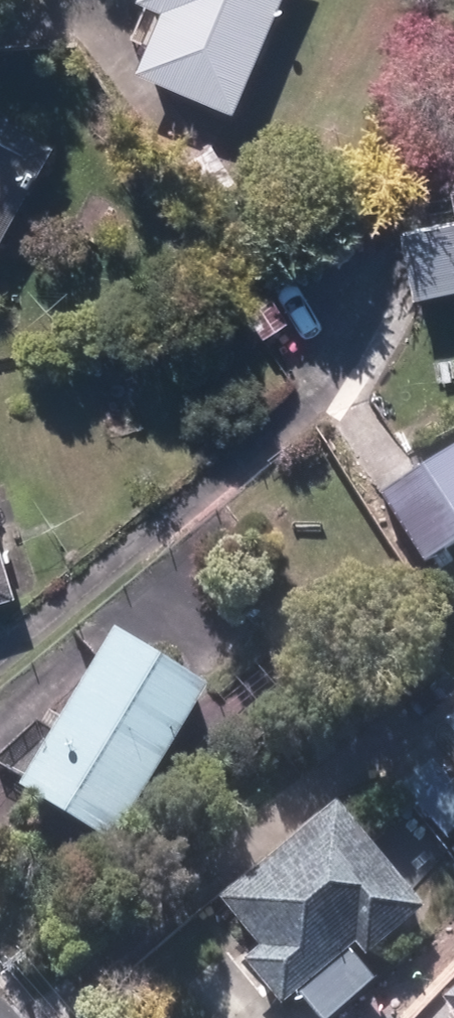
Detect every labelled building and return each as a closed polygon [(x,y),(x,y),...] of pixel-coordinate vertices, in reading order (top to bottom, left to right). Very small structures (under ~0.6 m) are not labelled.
[(164,2),(135,68),(227,108),(275,0),(159,0),(164,2)] [(0,103),(0,264),(68,141),(0,103)] [(404,230),(415,292),(453,285),(453,221),(404,230)] [(382,502),(431,562),(453,544),(453,444),(382,502)] [(0,529),(0,589),(16,585),(0,529)] [(214,681),(118,625),(27,784),(122,839),(214,681)] [(434,760),(405,786),(446,830),(453,823),(453,782),(434,760)] [(267,943),(248,960),(286,1001),(298,990),(323,1017),(333,1017),(375,979),(360,962),(430,897),(340,799),(229,901),(267,943)] [(453,1010),(453,985),(442,995),(453,1010)]
